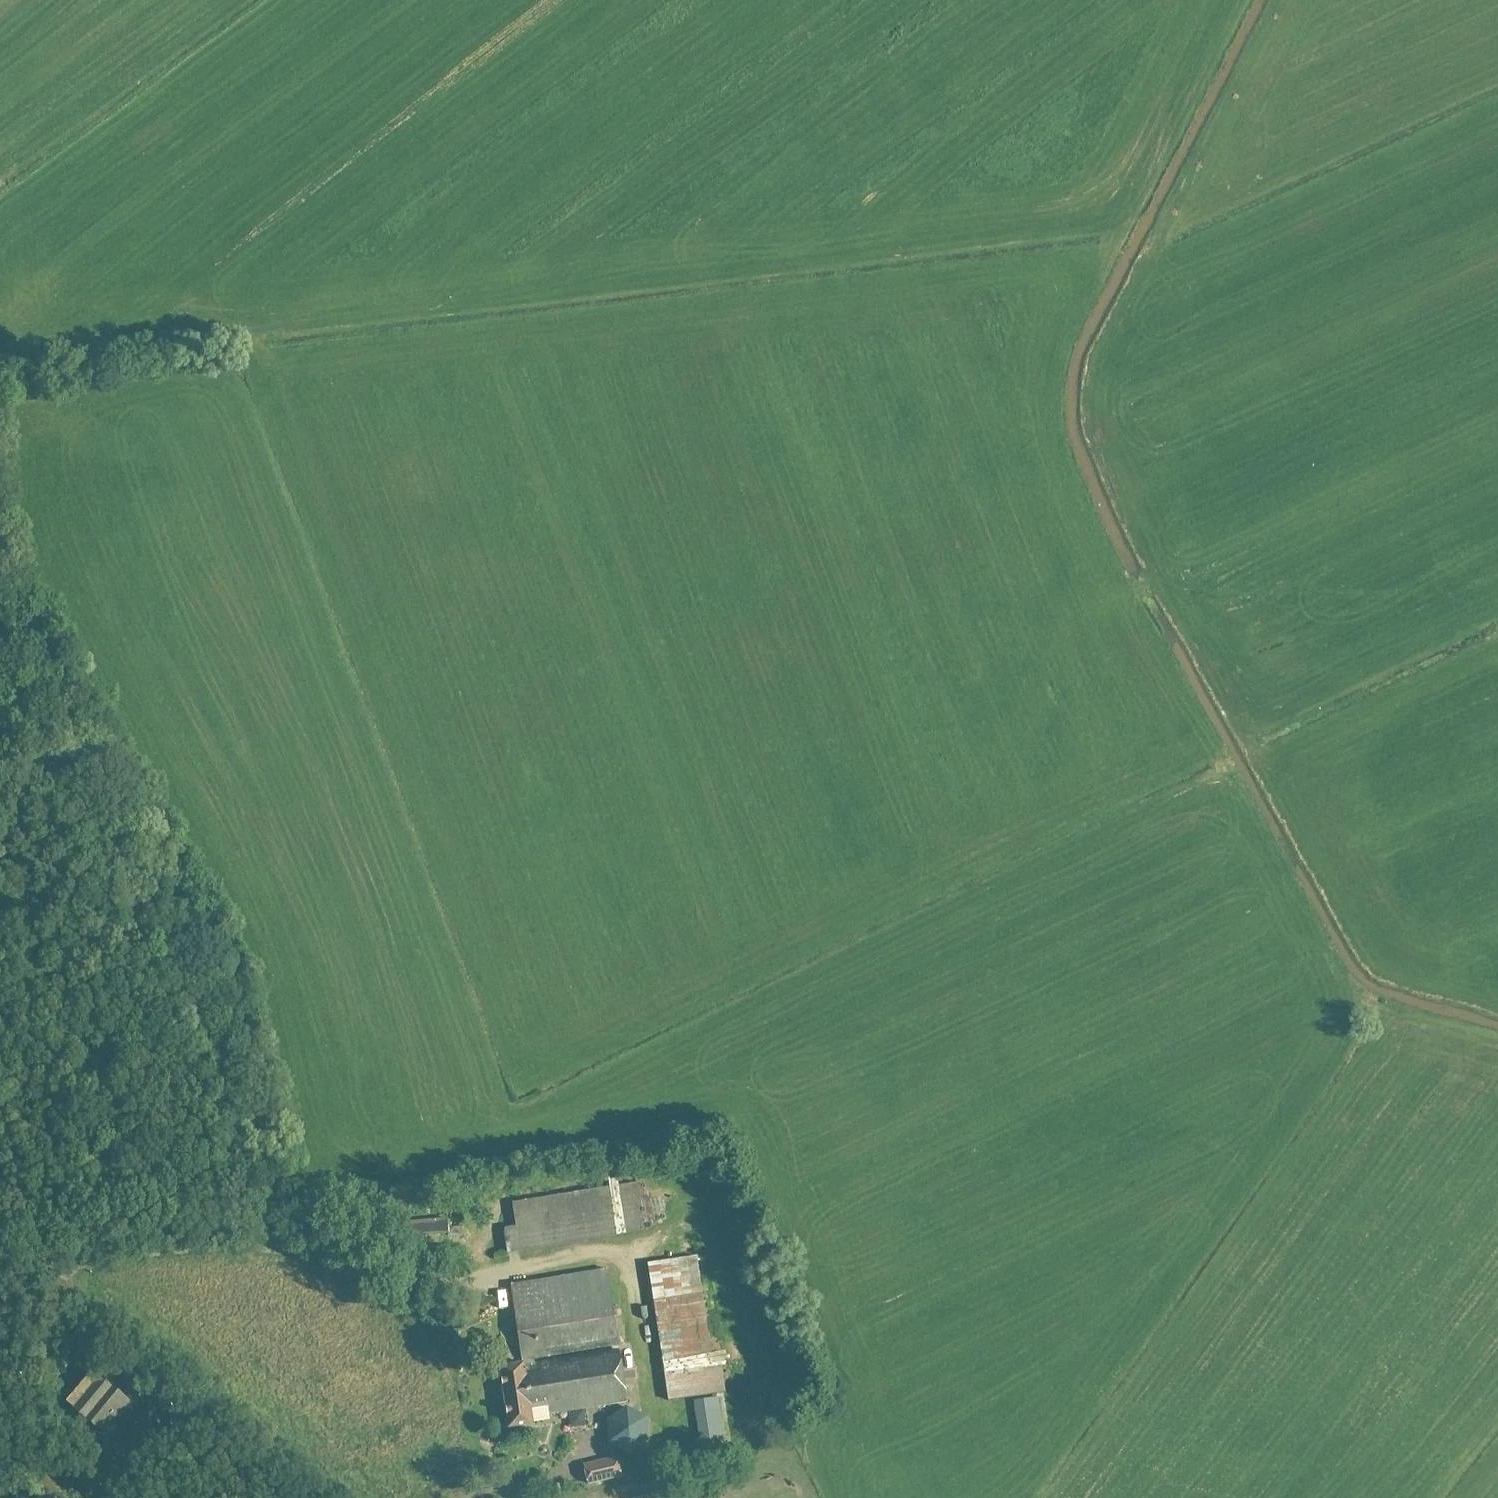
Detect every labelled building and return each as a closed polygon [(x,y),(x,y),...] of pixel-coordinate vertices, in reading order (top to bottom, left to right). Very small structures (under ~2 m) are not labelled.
[(663,1223),(662,1219),(665,1219),(661,1196),(640,1199),(638,1182),(618,1185),(617,1174),(607,1175),(609,1187),(512,1202),(516,1226),(502,1228),(506,1253),(647,1230),(656,1224),(663,1223)] [(696,1193),(713,1189),(711,1180),(694,1184),(696,1193)] [(406,1221),(408,1236),(449,1233),(448,1218),(406,1221)] [(695,1255),(646,1263),(667,1399),(723,1391),(717,1352),(710,1353),(695,1255)] [(616,1343),(605,1270),(535,1280),(510,1284),(522,1363),(529,1362),(528,1356),(535,1354),(616,1343)] [(625,1402),(617,1351),(535,1364),(530,1364),(529,1362),(522,1363),(498,1367),(509,1426),(532,1423),(531,1422),(549,1419),(548,1413),(625,1402)] [(147,1434),(162,1433),(159,1406),(144,1408),(143,1389),(135,1383),(127,1394),(123,1391),(119,1396),(104,1383),(105,1381),(92,1370),(65,1403),(78,1414),(103,1434),(122,1411),(129,1417),(132,1444),(148,1443),(147,1434)] [(717,1397),(703,1399),(709,1441),(723,1439),(717,1397)] [(625,1408),(609,1419),(611,1441),(630,1450),(647,1438),(646,1417),(625,1408)] [(121,1457),(127,1469),(142,1462),(136,1449),(121,1457)] [(616,1456),(583,1464),(588,1485),(621,1477),(620,1474),(624,1473),(621,1459),(617,1460),(616,1456)]
